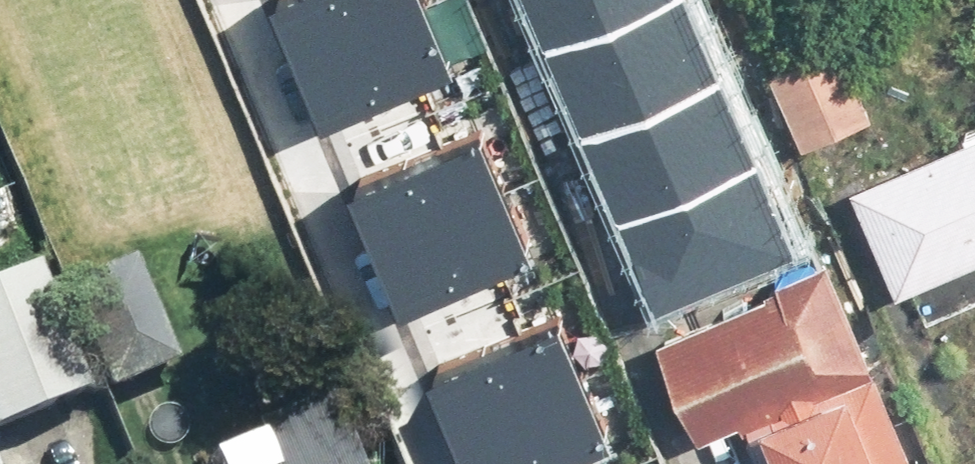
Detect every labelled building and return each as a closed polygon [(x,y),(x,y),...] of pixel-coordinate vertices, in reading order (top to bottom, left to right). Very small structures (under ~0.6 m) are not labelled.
[(338,104),(460,56),(437,0),(297,0),(338,104)] [(651,318),(790,261),(681,0),(518,0),(651,318)] [(489,122),(367,169),(413,285),(534,237),(489,122)] [(846,189),(893,299),(974,264),(974,134),(846,189)] [(126,261),(59,289),(106,396),(172,368),(126,261)] [(821,262),(646,337),(692,443),(744,421),(762,463),(908,463),(821,262)] [(0,282),(0,432),(81,397),(27,270),(0,282)] [(570,298),(448,345),(494,461),(615,413),(570,298)] [(315,409),(246,438),(257,463),(338,463),(315,409)]
